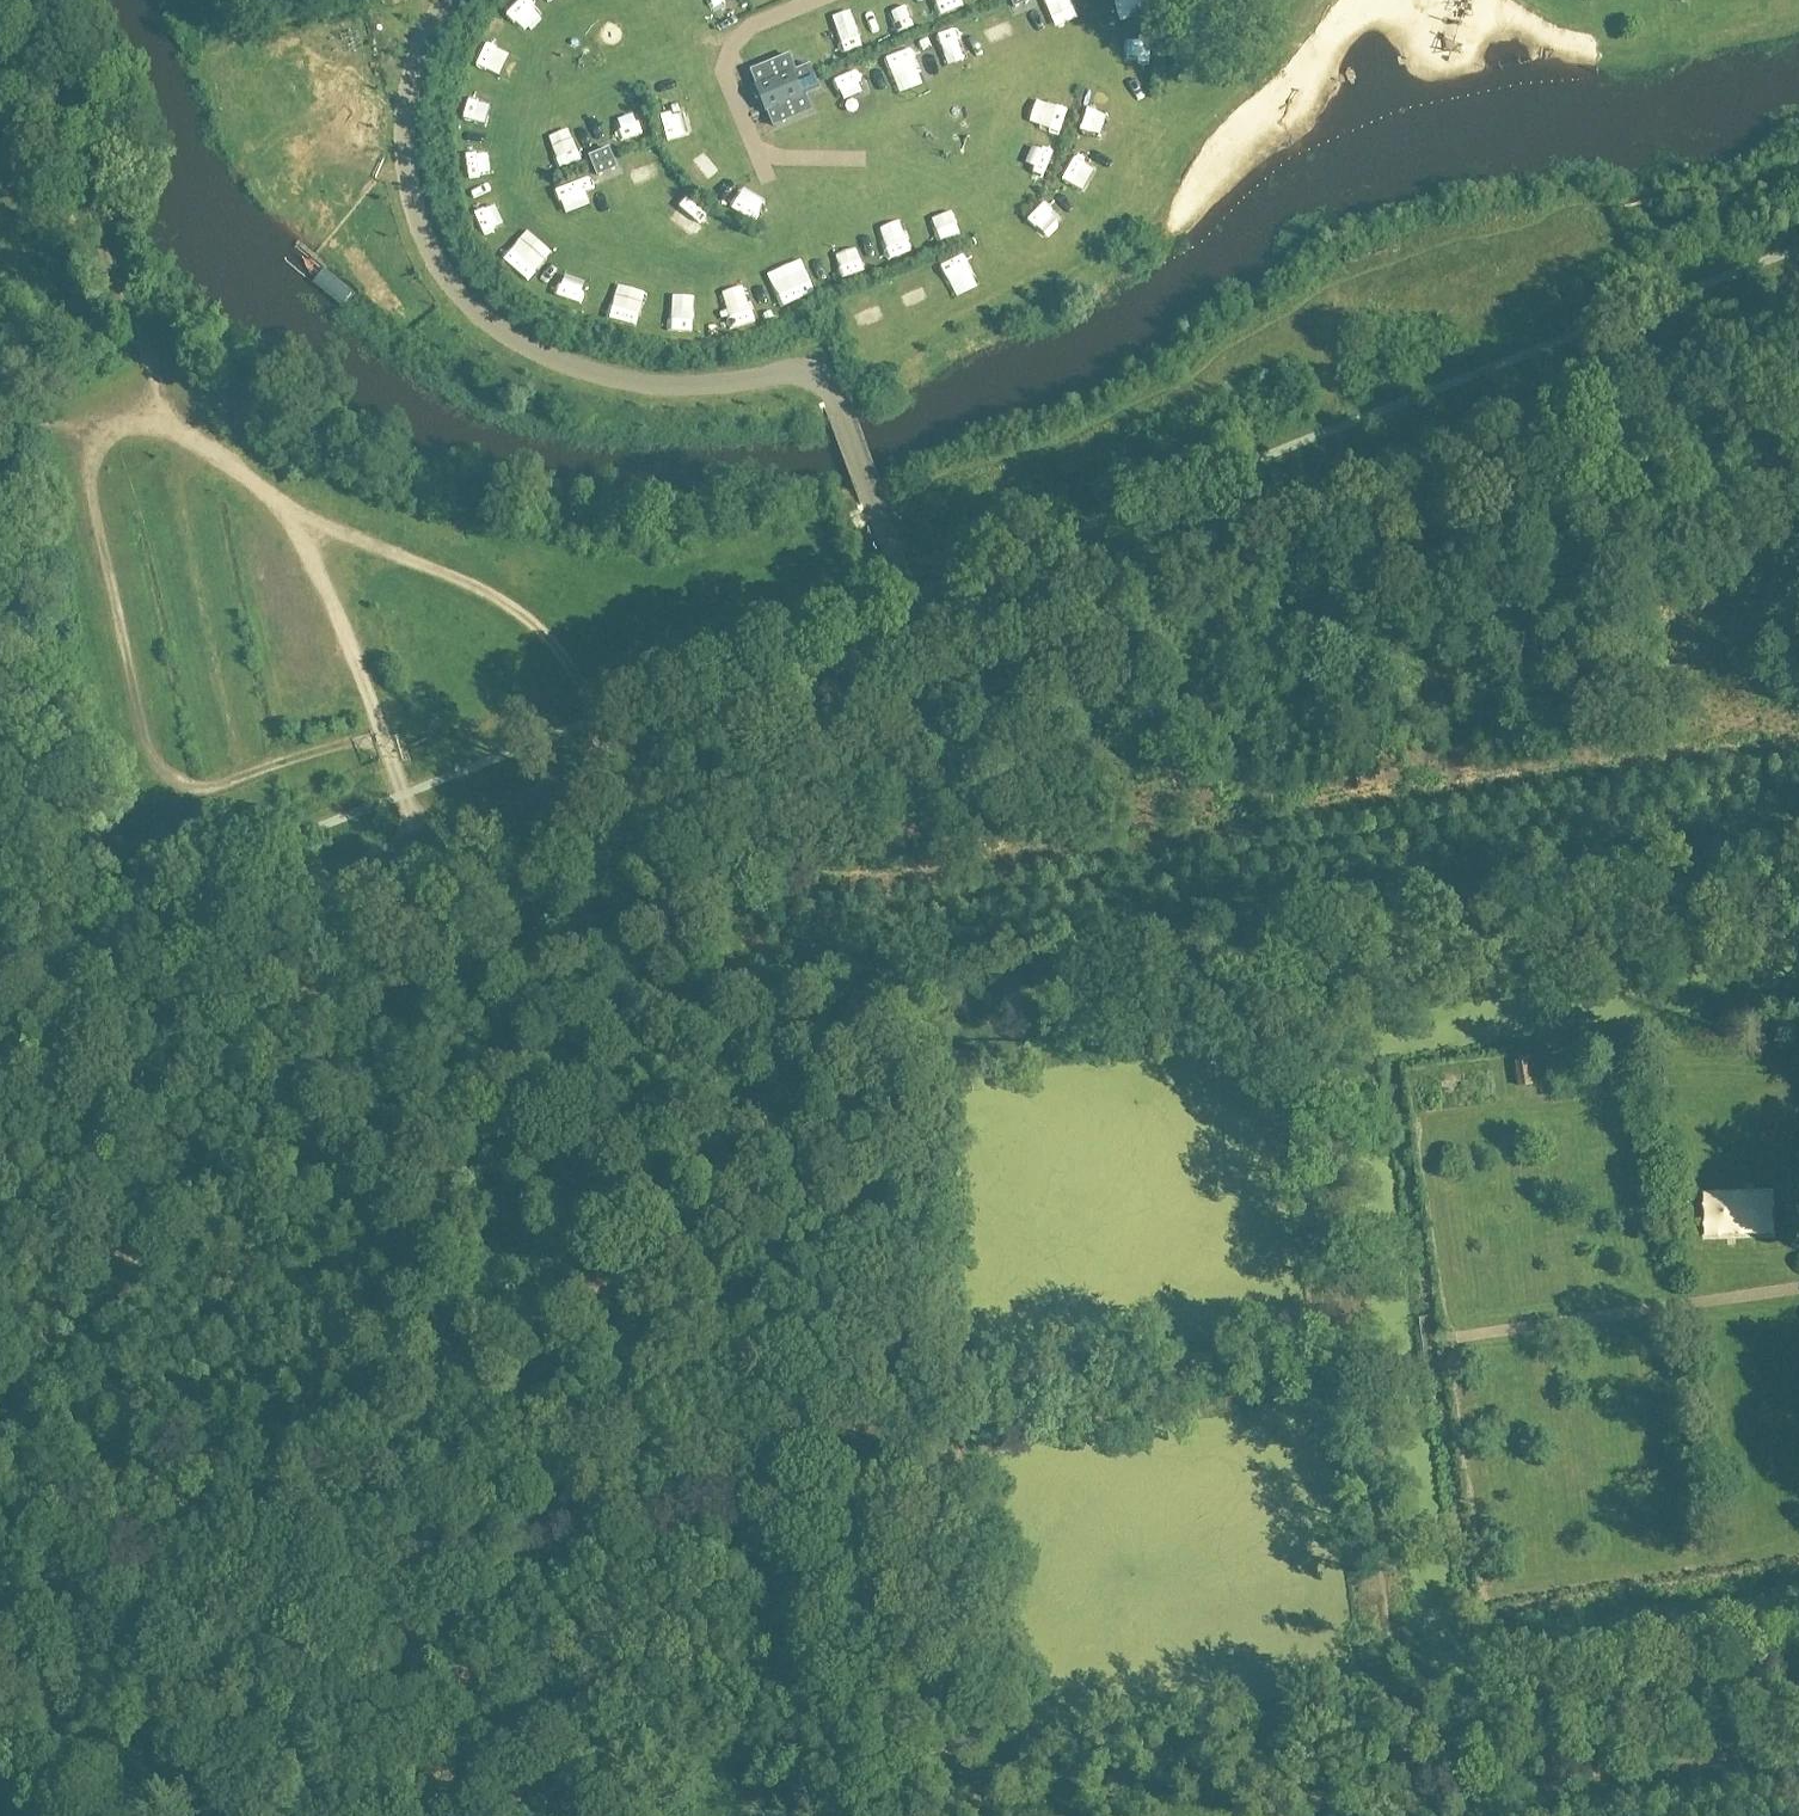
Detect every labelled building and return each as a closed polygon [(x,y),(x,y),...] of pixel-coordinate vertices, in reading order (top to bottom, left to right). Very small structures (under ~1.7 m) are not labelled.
[(768,110),(774,125),(812,110),(805,94),(819,88),(810,65),(796,71),(789,55),(752,71),(758,86),(759,86),(769,109),(768,110)] [(616,167),(609,148),(590,156),(597,174),(616,167)] [(1514,1062),(1518,1087),(1532,1085),(1529,1060),(1514,1062)]
